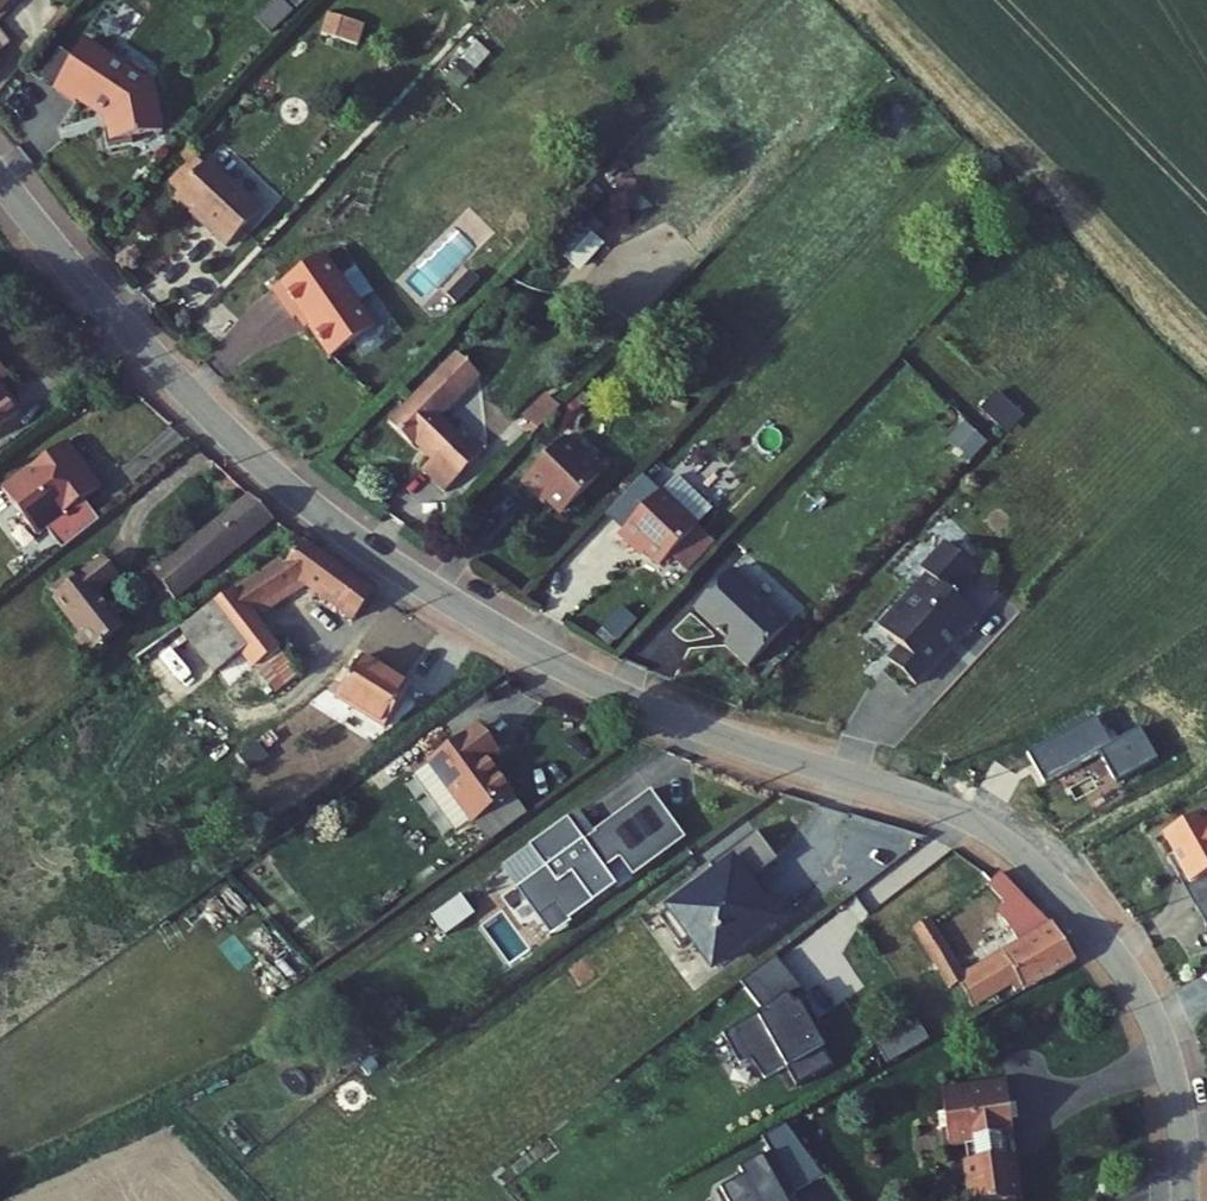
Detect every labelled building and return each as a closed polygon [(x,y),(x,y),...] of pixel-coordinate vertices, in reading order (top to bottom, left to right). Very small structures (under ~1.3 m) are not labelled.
[(3,65),(24,45),(16,33),(32,17),(19,0),(0,0),(0,60),(3,65)] [(258,18),(268,31),(292,14),(282,0),(258,18)] [(328,13),(321,35),(358,46),(365,24),(328,13)] [(175,64),(114,18),(81,64),(102,79),(105,76),(132,95),(134,107),(129,108),(132,126),(157,122),(157,117),(188,112),(182,75),(177,75),(175,64)] [(202,171),(226,145),(219,138),(195,164),(202,171)] [(223,202),(249,226),(283,191),(230,141),(226,145),(202,171),(198,174),(225,200),(223,202)] [(615,182),(615,218),(637,218),(638,182),(615,182)] [(347,232),(297,268),(319,298),(326,293),(357,335),(400,304),(347,232)] [(838,275),(826,288),(839,300),(851,288),(838,275)] [(3,331),(0,333),(0,423),(3,426),(49,395),(27,365),(3,331)] [(452,435),(439,448),(462,470),(498,434),(457,395),(498,353),(474,331),(406,400),(430,423),(434,418),(452,435)] [(539,431),(562,409),(547,394),(524,417),(539,431)] [(546,481),(551,477),(574,499),(611,460),(574,425),(532,468),(546,481)] [(88,431),(23,479),(56,525),(66,518),(83,541),(109,522),(93,500),(122,478),(88,431)] [(691,455),(674,472),(712,508),(728,490),(691,455)] [(648,529),(651,524),(675,547),(712,508),(674,472),(633,515),(648,529)] [(276,523),(249,498),(162,561),(185,591),(276,523)] [(974,549),(946,523),(922,549),(928,555),(879,607),(901,628),(889,641),(915,665),(977,598),(952,574),(974,549)] [(392,593),(358,561),(347,575),(312,543),(301,557),(296,552),(230,600),(261,646),(292,689),(318,670),(275,610),(321,576),(367,618),(392,593)] [(96,561),(72,580),(119,643),(147,622),(115,580),(139,563),(125,545),(99,567),(96,561)] [(799,601),(746,550),(709,589),(740,619),(737,623),(759,644),(799,601)] [(232,666),(261,646),(230,600),(201,621),(232,666)] [(424,675),(374,655),(357,695),(408,716),(424,675)] [(459,751),(499,811),(540,784),(517,750),(525,743),(508,716),(459,751)] [(700,831),(667,785),(614,823),(615,825),(605,832),(589,810),(550,837),(566,859),(535,881),(553,906),(570,894),(582,911),(630,877),(615,856),(630,846),(647,868),(700,831)] [(1178,825),(1190,846),(1184,849),(1191,862),(1197,858),(1206,873),(1206,808),(1178,825)] [(802,843),(781,814),(735,847),(743,857),(686,899),(704,916),(715,921),(717,920),(739,948),(801,902),(786,882),(781,886),(767,868),(802,843)] [(1197,858),(1191,862),(1206,889),(1206,873),(1197,858)] [(1004,879),(991,887),(1017,922),(1030,914),(1004,879)] [(582,911),(570,894),(553,906),(567,925),(583,913),(582,911)] [(996,999),(1002,1009),(1075,967),(1053,934),(977,980),(936,921),(924,930),(980,1007),(996,999)] [(831,982),(798,940),(763,967),(785,995),(745,1017),(762,1048),(772,1043),(786,1063),(807,1052),(818,1072),(855,1052),(845,1034),(847,1033),(823,988),(831,982)] [(877,1042),(887,1061),(928,1040),(918,1021),(877,1042)] [(1010,1200),(1052,1200),(1050,1188),(1056,1187),(1051,1143),(1039,1144),(1037,1127),(1049,1126),(1041,1067),(976,1076),(984,1134),(1001,1132),(1003,1149),(998,1150),(1003,1194),(1009,1193),(1010,1200)]
